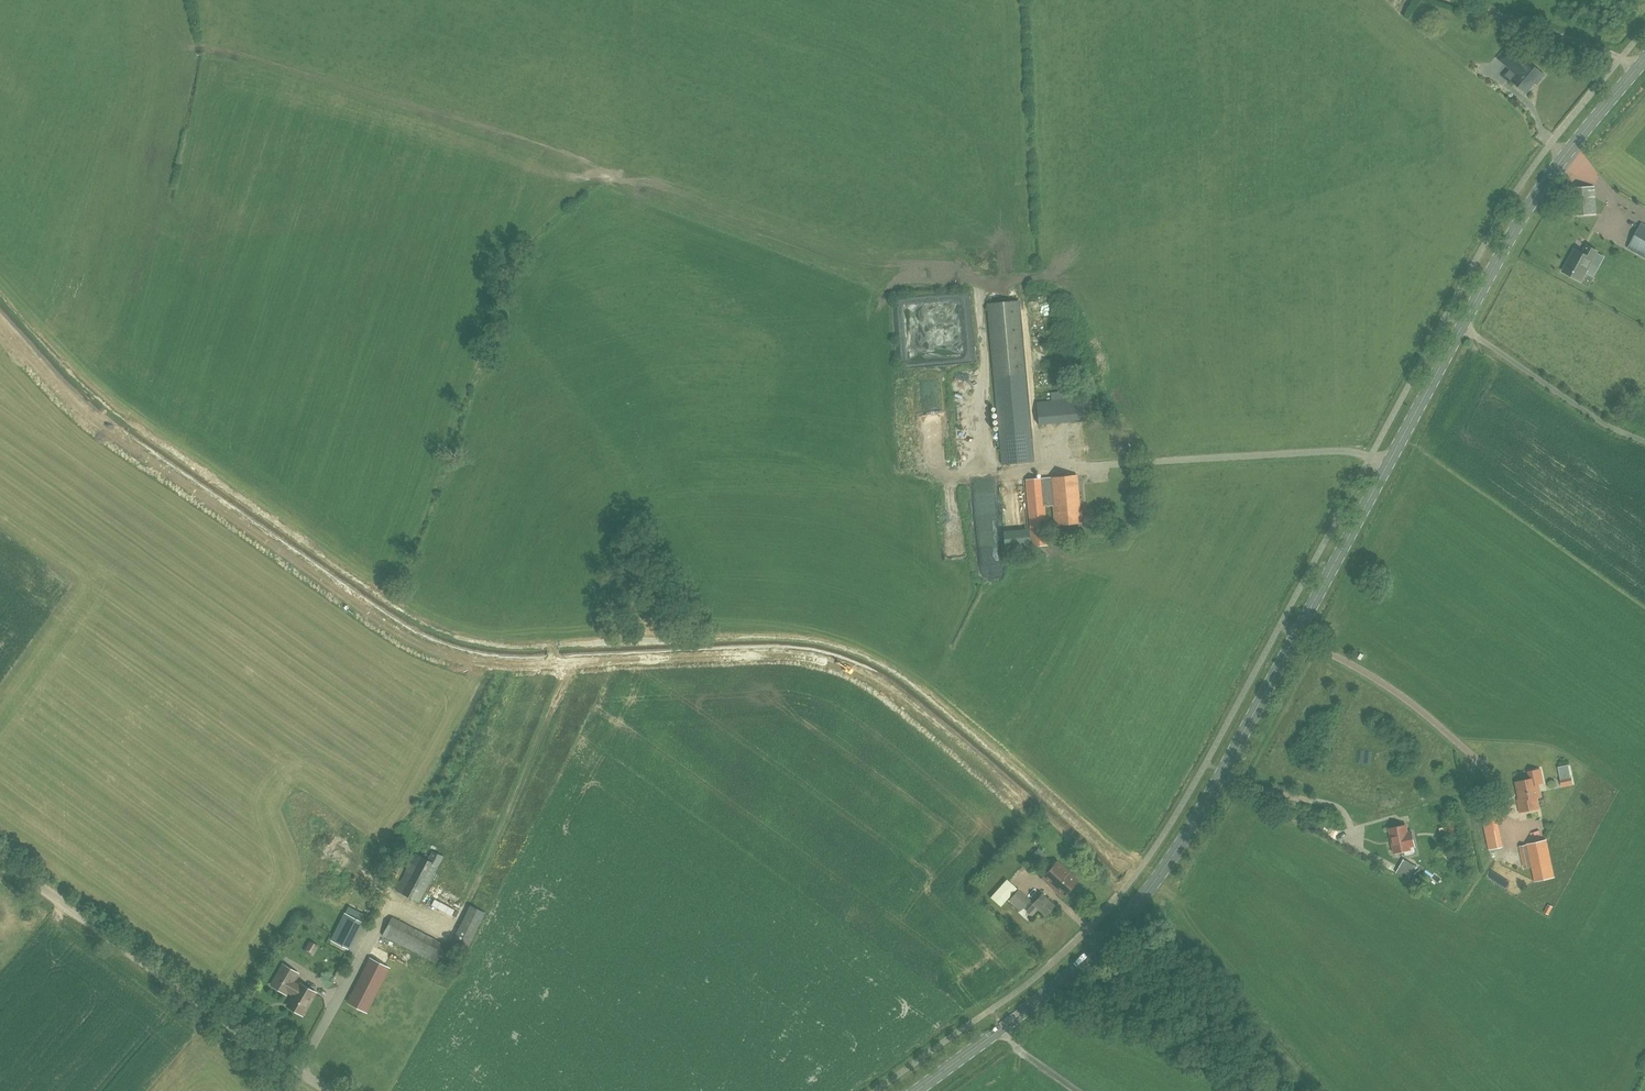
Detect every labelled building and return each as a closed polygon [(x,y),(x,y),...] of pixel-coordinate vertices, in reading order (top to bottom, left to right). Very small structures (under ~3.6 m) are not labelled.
[(1506,75),(1512,80),(1527,92),(1536,81),(1535,80),(1537,78),(1540,80),(1545,74),(1528,61),(1523,57),(1523,56),(1509,44),(1498,57),(1511,68),(1506,75)] [(1574,215),(1596,213),(1594,186),(1572,187),(1574,215)] [(1642,223),(1628,247),(1644,257),(1644,225),(1642,223)] [(1587,246),(1582,253),(1575,249),(1563,271),(1581,281),(1597,251),(1587,246)] [(987,303),(994,377),(1002,464),(1033,461),(1018,301),(987,303)] [(936,348),(936,340),(922,341),(922,349),(936,348)] [(1039,424),(1084,420),(1082,398),(1037,402),(1039,424)] [(1077,475),(1051,477),(1050,477),(1053,505),(1055,525),(1081,522),(1077,475)] [(1050,477),(1026,479),(1032,546),(1048,544),(1045,506),(1053,505),(1050,477)] [(1516,782),(1520,799),(1518,800),(1520,812),(1539,808),(1537,797),(1540,796),(1538,784),(1543,782),(1540,769),(1529,772),(1531,779),(1516,782)] [(1560,779),(1561,787),(1574,785),(1573,777),(1560,779)] [(1490,850),(1497,849),(1503,847),(1501,837),(1495,804),(1480,807),(1489,846),(1490,850)] [(1453,849),(1463,847),(1458,822),(1447,824),(1453,849)] [(1404,850),(1411,849),(1406,826),(1399,827),(1397,827),(1397,828),(1390,829),(1395,852),(1402,851),(1404,851),(1404,850)] [(1547,840),(1527,844),(1535,881),(1555,877),(1547,840)] [(1044,857),(1036,849),(1032,853),(1041,861),(1044,857)] [(1411,881),(1418,867),(1404,859),(1396,873),(1411,881)] [(1057,861),(1043,878),(1063,896),(1078,880),(1057,861)] [(991,898),(1001,907),(1017,889),(1007,880),(991,898)] [(1021,910),(1031,900),(1019,889),(1008,900),(1021,910)] [(1045,915),(1054,905),(1042,894),(1033,904),(1027,911),(1031,915),(1038,908),(1045,915)] [(478,940),(491,912),(481,907),(468,935),(478,940)] [(302,1015),(316,992),(301,983),(300,984),(294,981),(298,973),(284,964),(271,986),(286,995),(288,990),(295,994),(287,1007),(302,1015)] [(365,964),(345,1000),(362,1010),(383,974),(365,964)]
